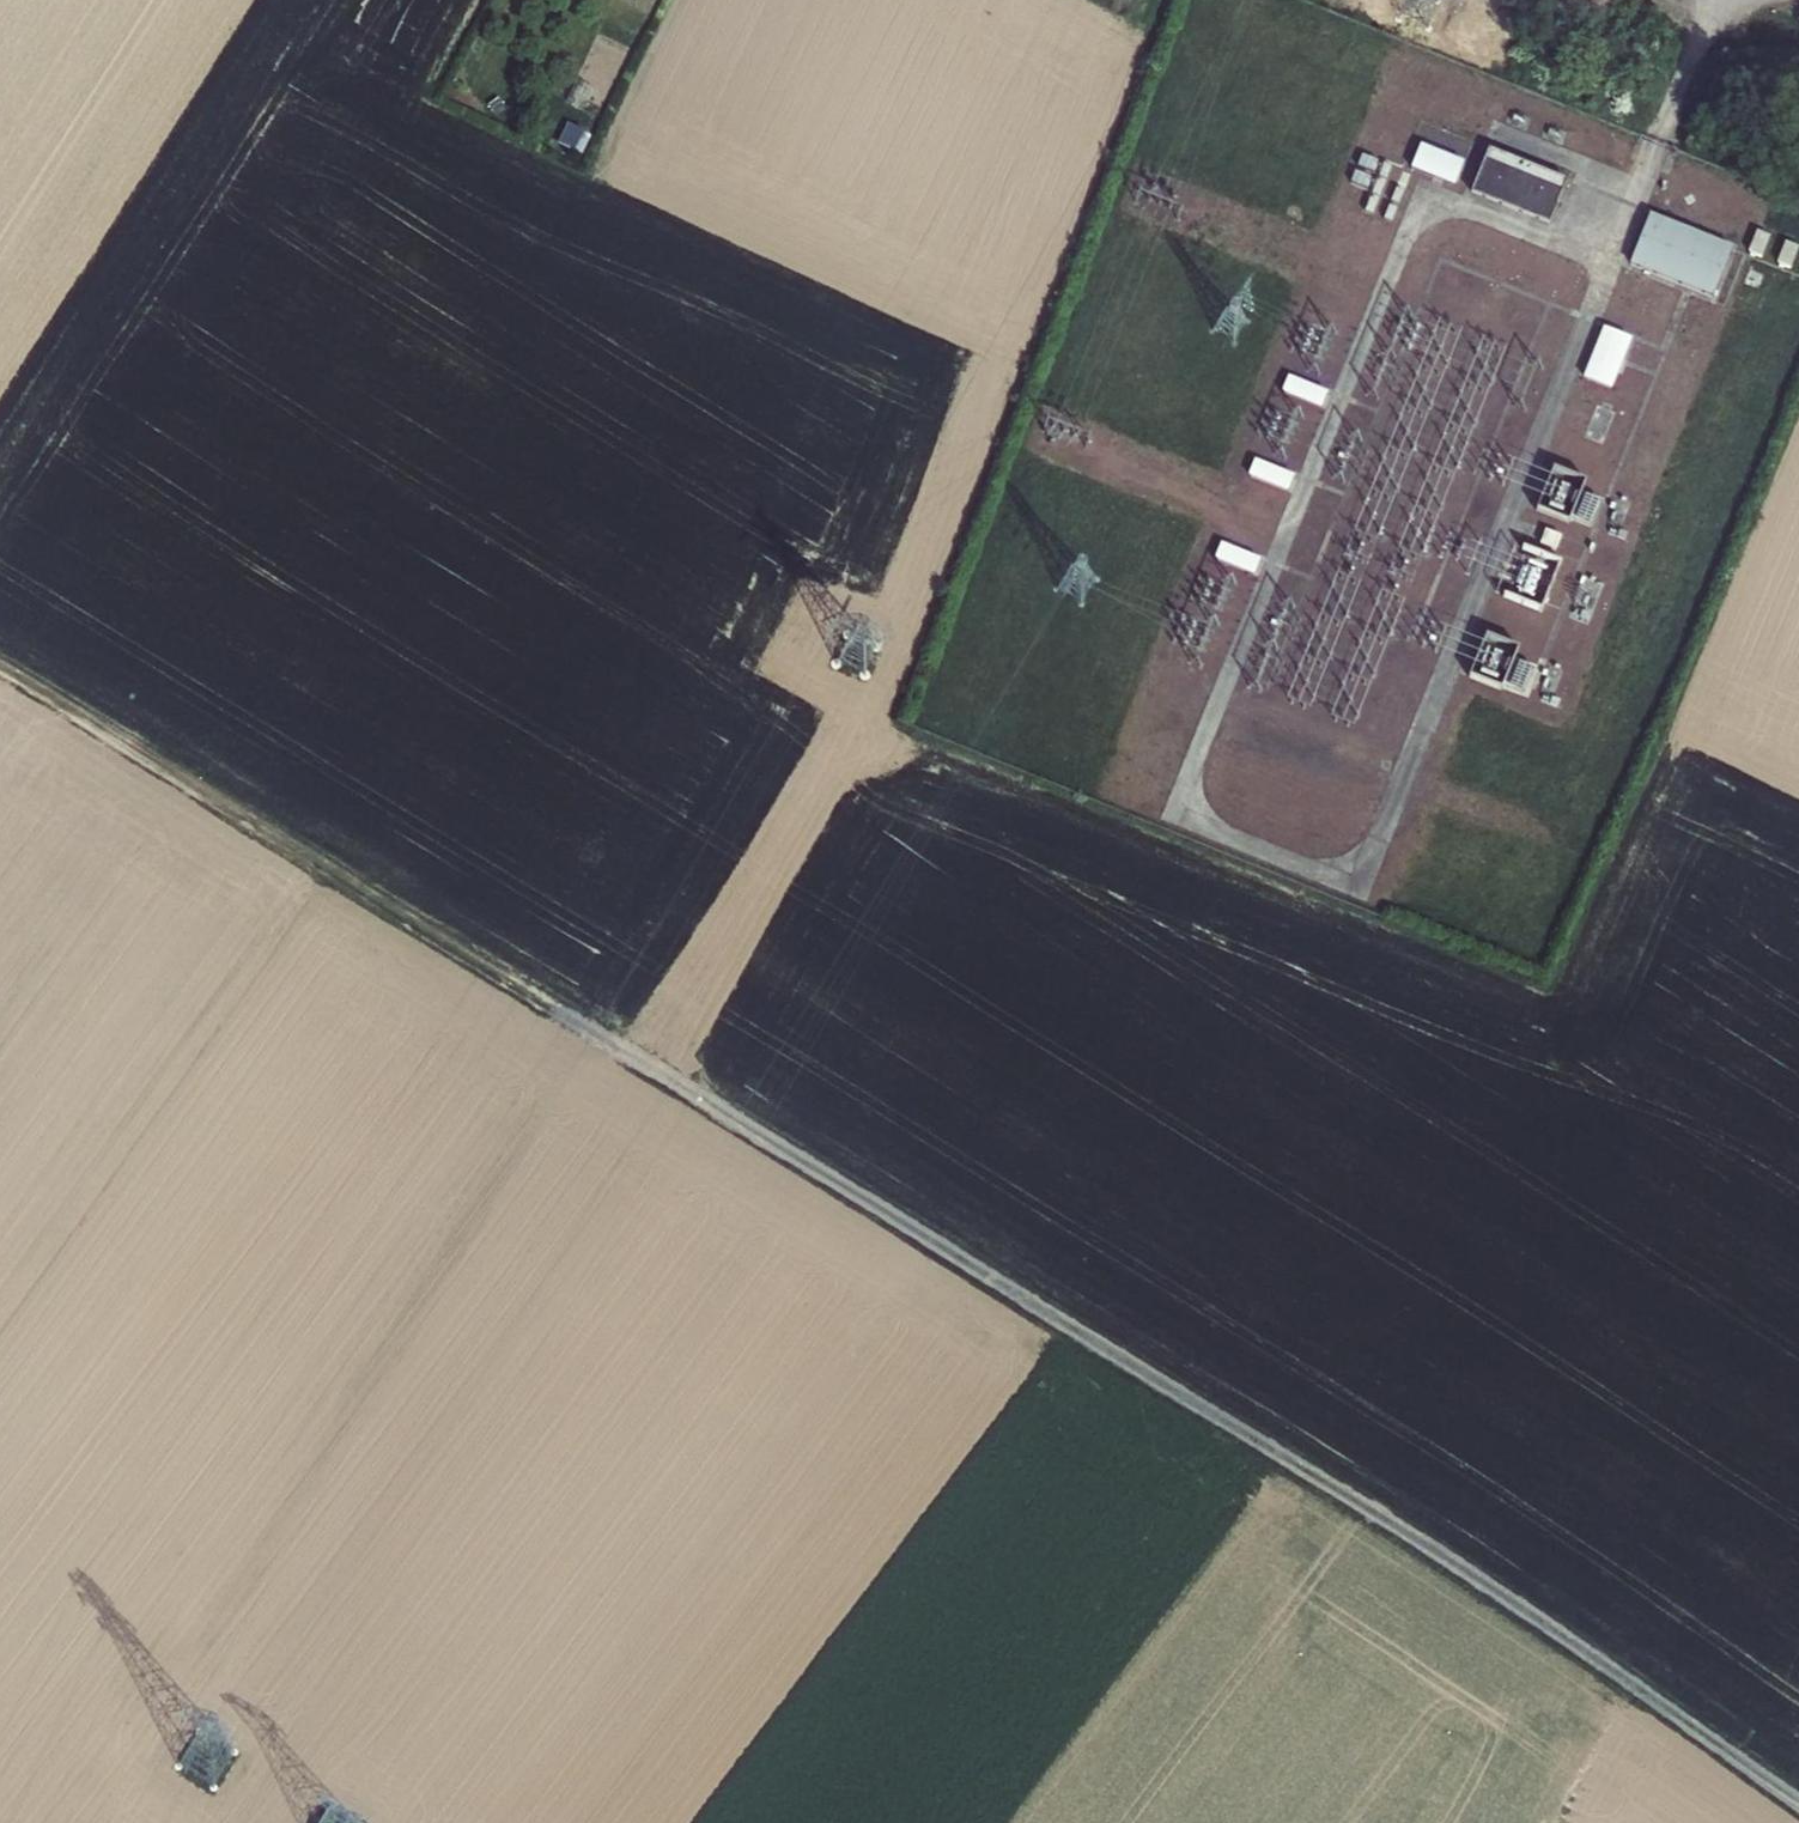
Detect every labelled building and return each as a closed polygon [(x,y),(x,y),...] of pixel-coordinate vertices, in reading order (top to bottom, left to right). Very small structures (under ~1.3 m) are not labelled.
[(1421,141),(1412,164),(1457,182),(1467,158),(1421,141)] [(1564,182),(1486,149),(1471,185),(1549,218),(1564,182)] [(1735,249),(1654,215),(1633,263),(1714,297),(1735,249)] [(1613,387),(1633,339),(1606,328),(1587,376),(1613,387)] [(1616,536),(1613,552),(1635,556),(1638,540),(1616,536)]
